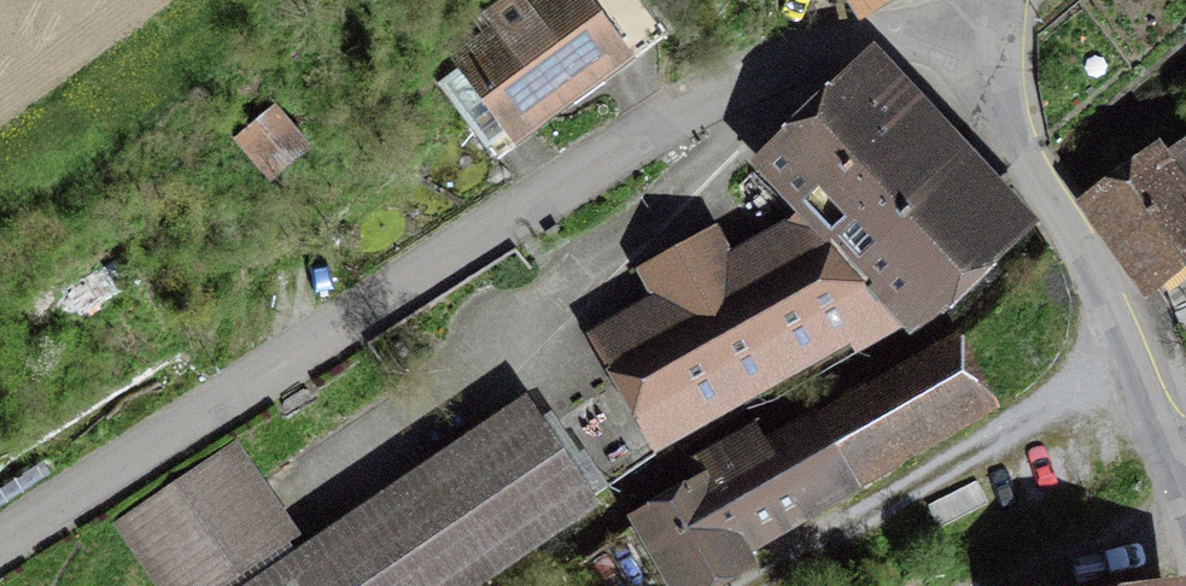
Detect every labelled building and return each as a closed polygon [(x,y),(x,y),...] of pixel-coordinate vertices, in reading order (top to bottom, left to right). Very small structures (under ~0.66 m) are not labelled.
[(520,121),(610,55),(570,0),(556,0),(533,17),(520,0),(510,0),(491,15),(507,36),(474,60),(520,121)] [(880,108),(852,79),(765,162),(827,226),(889,290),(846,315),(859,338),(930,302),(1008,227),(888,100),(880,108)] [(291,146),(271,122),(252,138),(272,162),(291,146)] [(1155,282),(1185,259),(1185,147),(1160,167),(1158,164),(1099,207),(1155,282)] [(658,270),(680,309),(617,344),(633,372),(659,420),(663,417),(846,315),(889,290),(827,226),(737,277),(715,238),(658,270)] [(99,303),(138,282),(123,255),(64,288),(82,320),(102,309),(99,303)] [(947,343),(757,453),(742,429),(683,463),(697,487),(648,516),(654,526),(661,523),(698,585),(744,559),(737,547),(779,523),(783,528),(786,526),(784,523),(794,517),(793,516),(851,482),(853,485),(981,412),(971,396),(976,393),(947,343)] [(659,420),(633,372),(538,428),(588,501),(678,439),(663,417),(659,420)] [(588,501),(538,428),(491,432),(264,585),(462,585),(588,501)] [(229,454),(128,521),(172,585),(205,585),(283,533),(229,454)]
